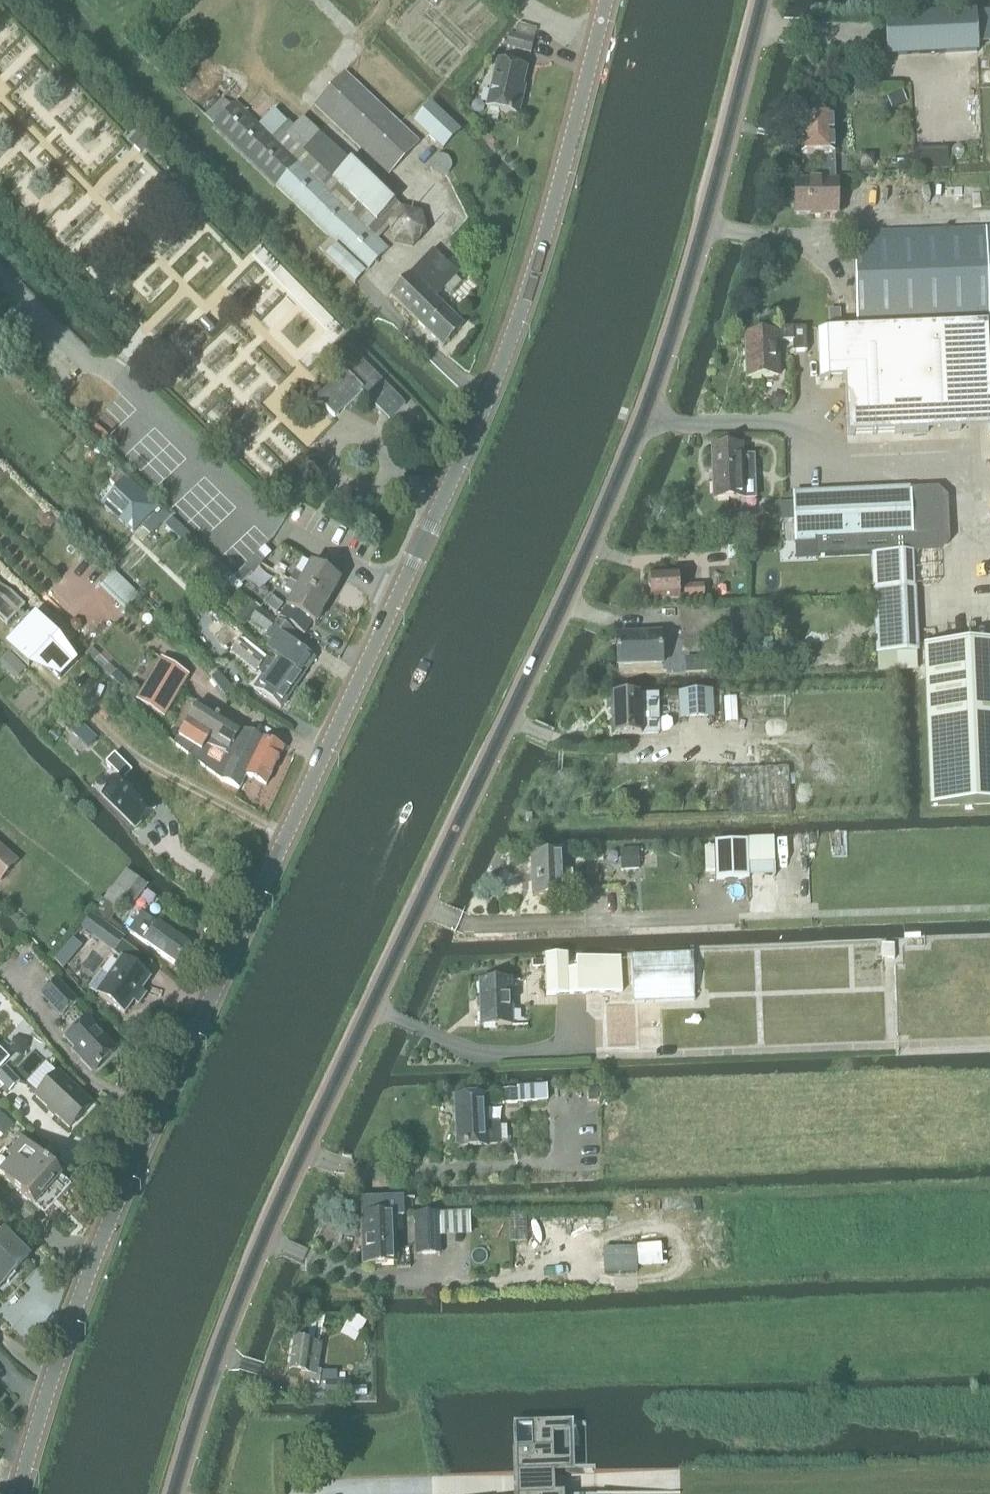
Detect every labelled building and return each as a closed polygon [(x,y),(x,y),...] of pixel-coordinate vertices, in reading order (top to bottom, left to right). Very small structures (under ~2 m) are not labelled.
[(885,16),(887,57),(977,54),(976,14),(885,16)] [(509,35),(506,49),(531,55),(535,41),(509,35)] [(519,115),(523,98),(526,86),(523,86),(527,70),(498,63),(487,107),(519,115)] [(388,175),(419,143),(345,73),(315,106),(388,175)] [(901,93),(891,98),(895,108),(906,103),(901,93)] [(355,284),(357,282),(366,272),(366,273),(388,249),(379,240),(389,229),(388,227),(387,222),(402,208),(395,202),(352,160),(350,162),(302,119),(294,127),(289,122),(288,123),(275,111),(260,126),(236,102),(231,107),(224,99),(206,116),(214,124),(213,126),(276,186),(337,245),(326,256),(355,284)] [(444,149),(460,131),(431,103),(414,121),(444,149)] [(833,115),(801,117),(802,155),(822,154),(823,179),(835,178),(835,154),(833,115)] [(795,215),(816,215),(838,215),(838,183),(795,183),(795,215)] [(388,227),(389,229),(393,243),(413,248),(429,233),(423,212),(403,206),(402,208),(387,222),(388,227)] [(989,319),(989,230),(988,230),(854,234),(857,323),(989,319)] [(444,347),(464,325),(436,299),(458,275),(433,252),(391,295),(444,347)] [(818,331),(821,380),(846,379),(848,435),(961,430),(989,429),(989,430),(989,378),(988,324),(818,331)] [(780,378),(778,342),(777,333),(745,334),(747,379),(780,378)] [(406,406),(348,346),(331,362),(343,374),(317,400),(335,418),(361,393),(390,421),(406,406)] [(785,398),(777,396),(772,398),(770,406),(781,409),(785,398)] [(714,501),(756,500),(755,480),(755,456),(742,457),(742,447),(712,449),(714,501)] [(910,489),(794,494),(796,542),(890,538),(891,554),(912,553),(916,553),(916,554),(941,553),(950,542),(948,497),(939,488),(910,489)] [(35,546),(44,545),(45,536),(34,525),(26,527),(25,535),(35,546)] [(891,554),(873,555),(877,655),(878,669),(915,667),(916,667),(915,653),(916,653),(912,553),(891,554)] [(257,555),(234,579),(241,586),(264,562),(257,555)] [(300,586),(329,603),(341,581),(312,564),(304,578),(296,573),(291,581),(300,586)] [(113,575),(102,586),(125,610),(137,598),(139,596),(119,577),(115,573),(113,575)] [(680,587),(679,573),(650,574),(650,578),(649,580),(649,585),(651,588),(651,603),(661,602),(661,601),(680,600),(681,601),(685,601),(685,600),(705,599),(704,585),(684,586),(680,587)] [(0,585),(0,618),(4,621),(8,625),(25,608),(20,603),(0,584),(0,585)] [(316,625),(329,603),(300,586),(287,608),(293,612),(290,615),(305,632),(311,622),(316,625)] [(277,614),(284,605),(271,595),(264,604),(277,614)] [(259,646),(279,660),(304,677),(316,659),(288,641),(294,633),(277,621),(260,608),(250,621),(268,634),(259,646)] [(18,641),(9,650),(11,653),(27,669),(29,671),(30,670),(41,660),(61,681),(77,665),(29,615),(10,633),(18,641)] [(265,697),(282,708),(304,677),(279,660),(273,669),(268,665),(271,661),(267,658),(266,659),(243,640),(246,637),(227,621),(213,638),(228,650),(236,657),(256,673),(257,672),(263,675),(253,689),(265,697)] [(618,667),(663,665),(661,632),(616,635),(618,667)] [(922,647),(923,654),(929,809),(989,807),(989,644),(922,647)] [(11,653),(2,662),(18,679),(27,669),(11,653)] [(165,720),(191,677),(161,657),(135,700),(165,720)] [(216,674),(211,680),(225,697),(234,691),(222,677),(220,675),(218,672),(217,673),(216,674)] [(682,745),(716,744),(713,690),(679,692),(682,745)] [(611,697),(612,737),(644,735),(643,711),(652,710),(652,696),(611,697)] [(86,727),(101,710),(86,697),(79,705),(84,709),(76,717),(86,727)] [(178,739),(175,744),(222,780),(221,780),(240,789),(246,776),(266,786),(285,749),(263,738),(240,727),(205,706),(198,704),(178,739)] [(87,748),(97,738),(80,722),(70,732),(87,748)] [(121,777),(101,796),(135,831),(155,811),(124,779),(132,772),(115,754),(106,762),(121,777)] [(789,767),(727,771),(729,817),(792,814),(789,767)] [(749,878),(750,913),(989,903),(989,831),(715,842),(717,879),(749,878)] [(19,863),(0,845),(0,884),(19,863)] [(640,869),(638,845),(622,846),(623,870),(640,869)] [(534,897),(566,896),(564,855),(532,856),(534,897)] [(104,900),(93,912),(104,920),(114,907),(117,910),(127,896),(135,902),(147,887),(148,887),(148,886),(130,872),(128,870),(127,870),(126,869),(118,880),(106,897),(104,899),(104,900)] [(176,964),(189,947),(142,913),(129,931),(144,942),(176,964)] [(102,971),(89,989),(96,994),(125,1015),(134,1003),(139,1006),(147,994),(143,991),(151,979),(146,975),(154,965),(122,943),(114,955),(120,959),(108,976),(102,971)] [(632,954),(633,1002),(694,999),(693,952),(632,954)] [(545,960),(532,961),(533,968),(545,968),(547,995),(558,994),(604,993),(623,992),(620,957),(576,959),(577,969),(569,969),(568,954),(545,955),(545,960)] [(62,1018),(80,1002),(57,978),(40,995),(62,1018)] [(481,1026),(514,1025),(513,981),(480,982),(481,1026)] [(93,1072),(117,1051),(86,1018),(65,1038),(75,1049),(73,1051),(93,1072)] [(10,1059),(0,1048),(0,1069),(10,1059)] [(20,1081),(5,1066),(0,1071),(0,1082),(10,1092),(20,1081)] [(70,1129),(92,1105),(59,1074),(37,1098),(70,1129)] [(517,1085),(517,1089),(501,1089),(502,1102),(547,1100),(547,1084),(517,1085)] [(598,1097),(598,1087),(588,1087),(589,1098),(598,1097)] [(458,1148),(490,1146),(498,1146),(501,1142),(499,1126),(496,1123),(489,1123),(488,1096),(455,1098),(458,1148)] [(63,1177),(18,1136),(14,1141),(15,1142),(6,1151),(6,1154),(0,1160),(0,1175),(35,1207),(63,1177)] [(403,1197),(361,1198),(362,1216),(364,1265),(399,1263),(397,1216),(403,1216),(403,1197)] [(510,1243),(529,1243),(529,1212),(509,1212),(510,1243)] [(439,1213),(415,1214),(416,1255),(441,1254),(440,1236),(439,1213)] [(0,1239),(0,1289),(29,1259),(4,1235),(0,1239)] [(637,1247),(604,1249),(605,1274),(638,1272),(637,1247)] [(322,1371),(319,1370),(323,1344),(295,1339),(290,1371),(306,1374),(305,1381),(320,1383),(326,1382),(326,1397),(349,1397),(349,1380),(337,1380),(337,1371),(322,1371)] [(516,1493),(555,1493),(554,1474),(575,1473),(574,1422),(515,1423),(516,1472),(516,1493)]
